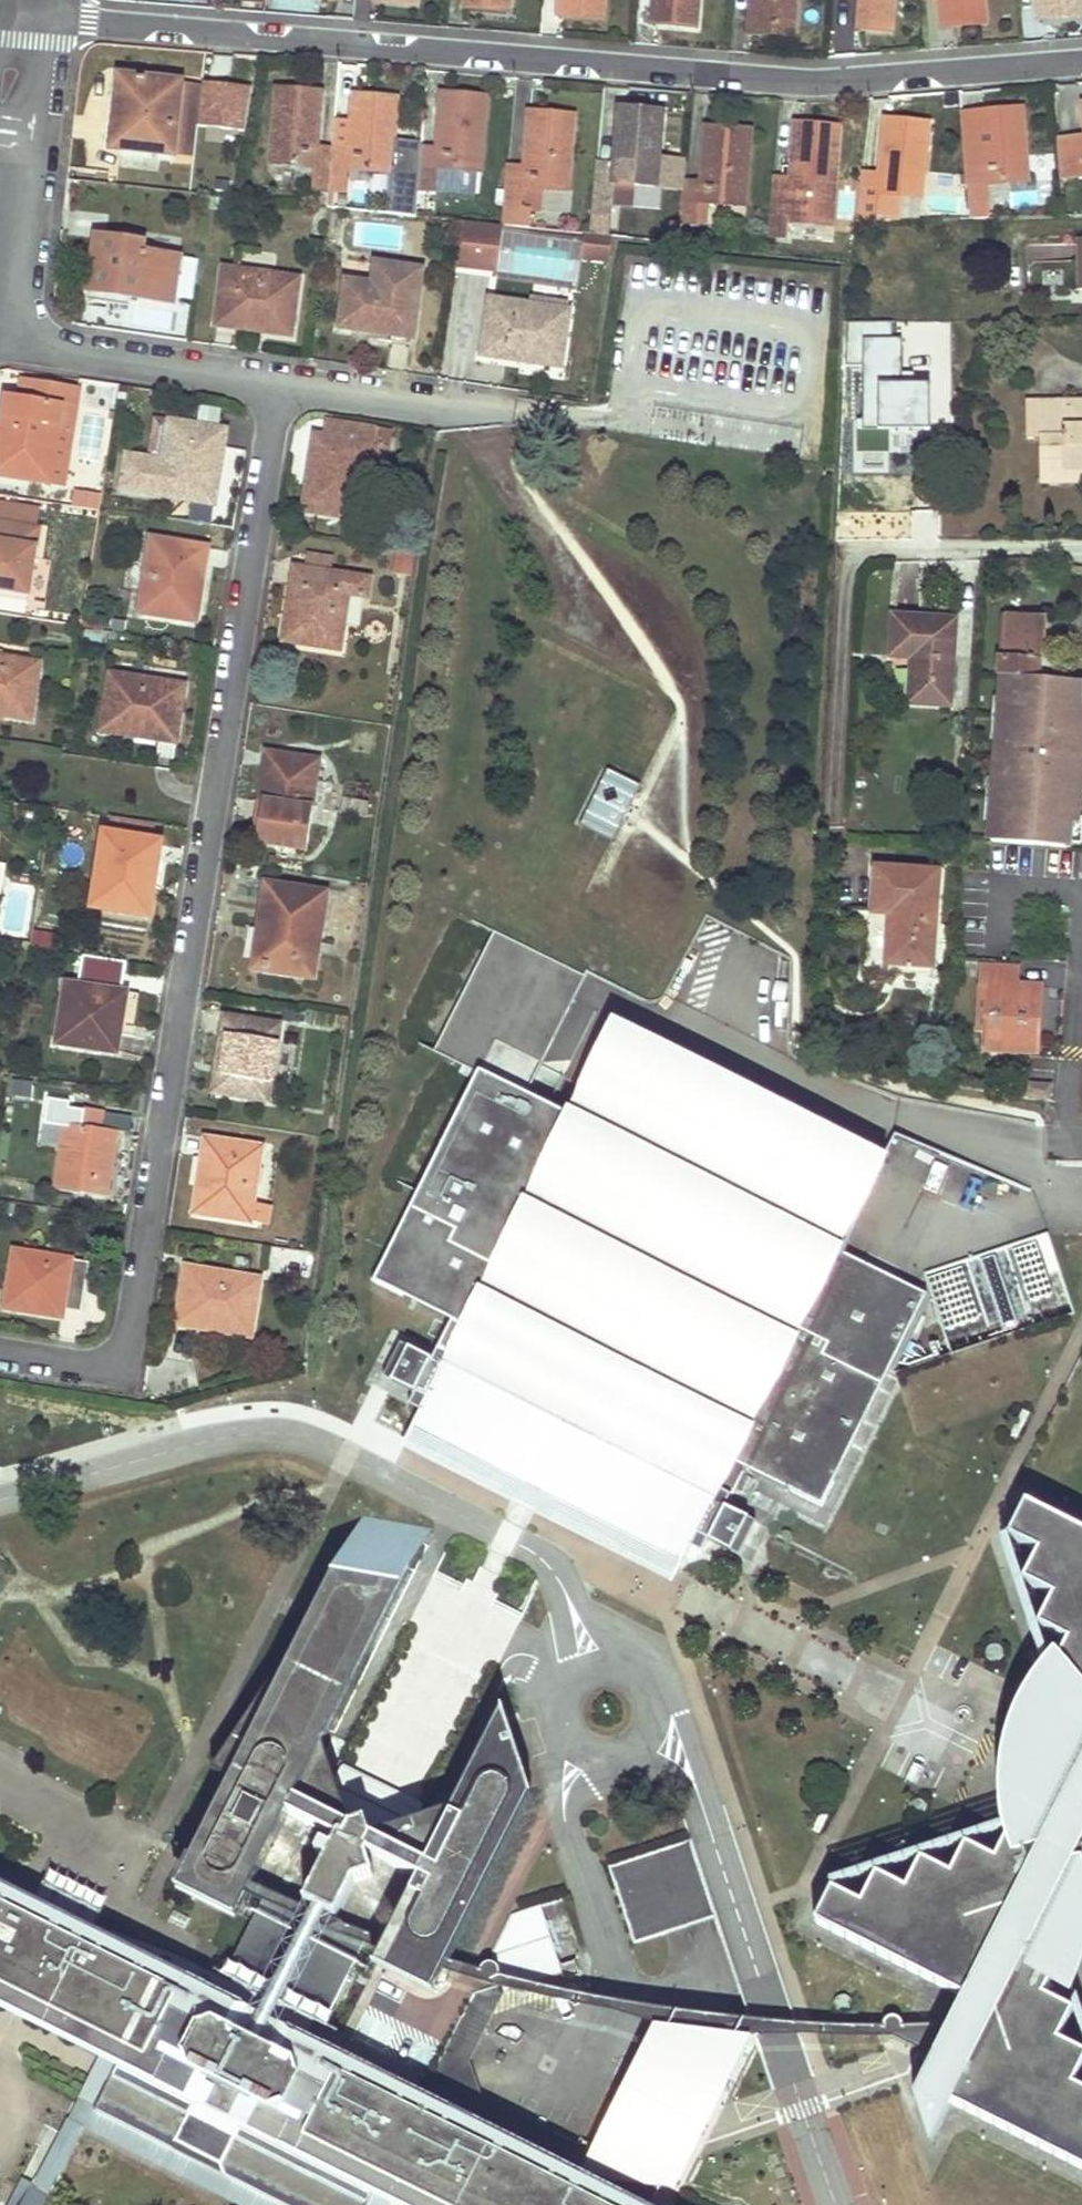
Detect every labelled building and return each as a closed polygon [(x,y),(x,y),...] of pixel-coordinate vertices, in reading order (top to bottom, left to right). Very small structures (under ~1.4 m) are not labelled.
[(508,10),(509,0),(464,0),(464,6),(508,10)] [(602,18),(604,0),(557,0),(556,14),(602,18)] [(696,27),(698,0),(654,0),(652,24),(696,27)] [(748,31),(793,35),(796,0),(750,0),(748,31)] [(889,32),(892,0),(860,0),(858,29),(889,32)] [(986,23),(984,0),(939,0),(941,26),(986,23)] [(1081,17),(1080,0),(1037,0),(1038,20),(1081,17)] [(181,82),(119,76),(117,100),(126,100),(121,150),(173,156),(181,82)] [(200,126),(204,84),(181,82),(173,156),(197,158),(200,126)] [(204,84),(200,126),(245,130),(249,86),(204,82),(204,84)] [(320,93),(277,89),(271,163),(312,166),(311,189),(330,192),(332,150),(315,149),(316,136),(310,135),(310,123),(318,123),(320,93)] [(437,149),(422,148),(418,189),(434,190),(436,168),(476,171),(479,171),(485,98),(442,94),(437,149)] [(348,152),(332,150),(330,192),(347,193),(367,194),(369,172),(390,174),(397,99),(353,95),(351,115),(350,126),(358,126),(357,139),(349,139),(348,152)] [(121,150),(126,100),(117,100),(112,149),(121,150)] [(661,113),(618,110),(614,165),(599,164),(595,216),(612,217),(614,201),(634,202),(635,184),(685,188),(686,182),(688,163),(658,161),(661,113)] [(1020,110),(989,112),(992,146),(992,154),(981,155),(981,147),(964,148),(966,170),(967,185),(1026,181),(1020,110)] [(351,115),(335,114),(332,150),(348,152),(349,139),(350,126),(351,115)] [(572,117),(528,114),(526,143),(533,144),(532,157),(525,156),(524,170),(508,168),(504,225),(505,225),(532,228),(533,210),(534,208),(522,207),(524,187),(544,189),(566,191),(572,117)] [(920,199),(927,125),(884,120),(881,150),(888,151),(887,164),(880,163),(878,176),(862,175),(859,224),(877,224),(898,223),(900,197),(920,199)] [(839,128),(795,124),(792,153),(801,154),(799,167),(791,166),(790,181),(776,179),(771,236),(786,237),(788,222),(830,226),(839,128)] [(357,139),(358,126),(350,126),(349,139),(357,139)] [(749,131),(706,127),(703,156),(711,157),(710,171),(702,170),(701,183),(686,182),(685,188),(683,223),(698,224),(700,202),(743,205),(749,131)] [(1074,139),(1058,140),(1060,178),(1081,176),(1081,145),(1075,146),(1074,139)] [(532,157),(533,144),(526,143),(525,156),(532,157)] [(992,146),(981,147),(981,155),(992,154),(992,146)] [(887,164),(888,151),(881,150),(880,163),(887,164)] [(799,167),(801,154),(792,153),(791,166),(799,167)] [(710,171),(711,157),(703,156),(702,170),(710,171)] [(474,194),(476,171),(436,168),(434,190),(474,194)] [(542,211),(544,189),(524,187),(522,207),(534,208),(533,210),(542,211)] [(981,188),(968,189),(969,207),(983,206),(981,188)] [(345,208),(347,193),(330,192),(330,207),(345,208)] [(985,220),(983,206),(969,207),(969,210),(970,221),(985,220)] [(611,236),(612,217),(595,216),(594,235),(611,236)] [(504,225),(464,221),(457,265),(499,270),(505,225),(504,225)] [(610,261),(614,237),(611,236),(594,235),(587,234),(582,256),(610,261)] [(100,293),(171,303),(178,257),(135,252),(137,241),(96,236),(93,256),(105,258),(100,293)] [(100,293),(105,258),(93,256),(88,292),(100,293)] [(345,282),(339,328),(369,333),(383,335),(412,338),(413,334),(422,270),(375,264),(373,285),(345,282)] [(223,269),(216,322),(264,328),(264,333),(290,337),(298,279),(223,269)] [(566,311),(489,300),(482,354),(503,357),(558,365),(566,311)] [(902,382),(901,337),(891,337),(891,321),(847,322),(848,366),(862,366),(863,428),(929,427),(929,382),(902,382)] [(25,382),(22,400),(5,398),(3,416),(10,418),(4,454),(0,453),(0,476),(50,484),(58,430),(72,432),(79,390),(25,382)] [(1042,483),(1081,482),(1081,428),(1078,428),(1077,401),(1028,402),(1028,440),(1041,440),(1042,483)] [(10,418),(3,416),(0,437),(0,453),(4,454),(10,418)] [(222,429),(169,421),(163,461),(126,455),(121,490),(214,505),(218,480),(214,479),(222,429)] [(304,512),(360,521),(369,462),(372,447),(374,447),(377,431),(377,428),(329,421),(326,438),(319,437),(312,487),(307,486),(304,512)] [(64,485),(72,432),(58,430),(50,484),(64,485)] [(387,465),(391,433),(377,431),(374,447),(372,447),(369,462),(387,465)] [(90,490),(75,487),(73,500),(92,503),(94,495),(89,493),(90,490)] [(29,596),(39,530),(36,529),(39,512),(0,506),(0,591),(29,596)] [(205,547),(151,538),(139,613),(196,622),(201,597),(197,596),(205,547)] [(393,550),(392,572),(411,574),(412,552),(393,550)] [(370,578),(298,567),(291,616),(286,615),(282,642),(340,650),(349,595),(366,597),(370,578)] [(1008,615),(1004,658),(999,658),(998,675),(1004,676),(1002,706),(1006,706),(1004,731),(997,730),(993,787),(1000,787),(998,812),(994,811),(992,841),(1071,847),(1072,824),(1078,825),(1080,791),(1075,791),(1076,781),(1081,781),(1081,769),(1081,705),(1081,700),(1081,682),(1039,678),(1043,618),(1008,615)] [(950,706),(956,621),(917,618),(896,617),(894,618),(891,656),(916,657),(915,666),(911,666),(910,703),(950,706)] [(6,713),(5,717),(31,721),(40,663),(0,657),(0,712),(6,713)] [(181,703),(184,686),(110,674),(100,732),(127,736),(127,732),(176,739),(181,703)] [(319,761),(266,753),(259,802),(263,803),(257,842),(257,844),(306,851),(309,825),(316,782),(319,761)] [(644,791),(608,771),(578,824),(613,844),(644,791)] [(157,842),(104,833),(92,908),(149,917),(153,890),(149,890),(157,842)] [(939,873),(877,868),(873,914),(868,914),(863,971),(887,973),(888,965),(932,969),(939,873)] [(325,895),(267,885),(260,929),(268,931),(262,970),(312,977),(325,895)] [(262,970),(268,931),(260,929),(254,969),(262,970)] [(932,977),(932,969),(888,965),(887,973),(932,977)] [(1018,968),(982,966),(981,985),(991,986),(988,1033),(987,1051),(1037,1054),(1039,1016),(1033,1016),(1034,987),(1017,986),(1018,968)] [(65,984),(56,1045),(117,1055),(120,1035),(111,1033),(118,992),(65,984)] [(988,1033),(991,986),(981,985),(979,1032),(988,1033)] [(120,1035),(127,993),(118,992),(111,1033),(120,1035)] [(279,1026),(225,1017),(222,1037),(229,1038),(223,1074),(216,1073),(213,1093),(268,1102),(279,1026)] [(845,1255),(891,1162),(603,1020),(561,1106),(479,1066),(372,1282),(450,1320),(432,1358),(400,1342),(383,1376),(414,1392),(408,1404),(420,1410),(415,1420),(686,1554),(690,1547),(701,1552),(707,1540),(739,1556),(756,1521),(725,1506),(730,1494),(728,1493),(741,1466),(845,1255)] [(229,1038),(222,1037),(216,1073),(223,1074),(229,1038)] [(1028,1083),(1025,1097),(1050,1101),(1053,1085),(1028,1083)] [(67,1108),(56,1188),(108,1196),(113,1165),(104,1164),(108,1132),(99,1130),(102,1113),(67,1108)] [(113,1165),(117,1133),(108,1132),(104,1164),(113,1165)] [(262,1147),(210,1139),(201,1188),(197,1188),(193,1214),(251,1223),(251,1219),(254,1202),(262,1147)] [(271,1206),(254,1202),(251,1219),(269,1223),(271,1206)] [(950,1353),(1073,1312),(1048,1234),(925,1274),(950,1353)] [(13,1251),(4,1310),(31,1314),(33,1305),(65,1310),(81,1313),(89,1263),(13,1251)] [(924,1292),(845,1255),(741,1466),(821,1504),(924,1292)] [(260,1279),(185,1268),(177,1323),(226,1330),(225,1334),(251,1338),(260,1279)] [(62,1320),(65,1310),(33,1305),(31,1314),(62,1320)] [(1027,1418),(1022,1413),(1008,1441),(1014,1444),(1027,1418)] [(410,1429),(520,1485),(516,1493),(536,1503),(540,1495),(680,1565),(686,1554),(415,1420),(410,1429)] [(1023,1508),(1006,1541),(1036,1556),(1020,1586),(1065,1647),(1050,1676),(1078,1691),(1065,1716),(1040,1698),(1033,1708),(1026,1721),(1017,1736),(1011,1752),(1006,1769),(1004,1784),(1004,1795),(1004,1814),(1004,1825),(1005,1836),(992,1864),(961,1848),(945,1878),(917,1863),(901,1893),(872,1879),(857,1909),(826,1894),(809,1927),(959,2004),(947,2028),(902,2027),(896,2019),(883,2024),(886,2037),(895,2038),(930,2061),(909,2101),(926,2155),(949,2109),(1081,2176),(1081,2097),(1068,2090),(1081,2064),(1081,2060),(1053,2046),(1068,2015),(1040,2000),(1050,1981),(1060,1985),(1065,1975),(1071,1959),(1075,1943),(1077,1927),(1078,1909),(1077,1888),(1076,1877),(1081,1880),(1081,1537),(1023,1508)] [(346,1828),(353,1831),(358,1819),(354,1817),(300,1792),(327,1739),(432,1529),(365,1516),(314,1617),(233,1779),(200,1845),(178,1888),(238,1918),(246,1902),(253,1887),(290,1814),(340,1839),(346,1828)] [(215,1769),(233,1779),(314,1617),(215,1769)] [(433,1857),(421,1880),(388,1947),(368,1937),(353,1968),(431,2006),(530,1807),(501,1725),(458,1806),(433,1857)] [(339,1775),(327,1739),(300,1792),(354,1817),(339,1775)] [(345,1765),(339,1775),(354,1817),(358,1819),(372,1814),(379,1830),(419,1818),(425,1805),(345,1765)] [(419,1818),(379,1830),(433,1857),(458,1806),(419,1818)] [(421,1880),(433,1857),(379,1830),(372,1814),(358,1819),(353,1831),(346,1828),(340,1839),(336,1847),(326,1842),(319,1854),(329,1858),(304,1910),(337,1924),(356,1884),(376,1875),(371,1857),(372,1855),(421,1880)] [(714,1918),(689,1842),(607,1868),(633,1946),(714,1918)] [(265,2017),(217,1993),(71,1919),(0,1884),(0,2008),(110,2063),(118,2067),(99,2104),(102,2114),(164,2146),(177,2141),(198,2152),(265,2017)] [(265,2017),(315,2042),(353,1968),(368,1937),(337,1924),(304,1910),(253,1887),(246,1902),(262,1909),(217,1993),(265,2017)] [(539,1908),(507,1919),(498,1939),(483,1969),(476,1984),(492,1989),(511,1983),(560,1966),(539,1908)] [(578,1971),(575,1961),(560,1966),(511,1983),(518,2006),(568,1990),(578,1971)] [(467,2060),(490,2014),(518,2006),(511,1983),(492,1989),(473,1995),(447,2050),(467,2060)] [(761,2036),(662,2026),(593,2181),(498,2135),(422,2097),(315,2042),(265,2017),(198,2152),(221,2165),(224,2176),(281,2204),(367,2204),(372,2194),(394,2204),(676,2204),(761,2036)] [(662,2026),(619,2070),(592,2125),(554,2136),(479,2098),(477,2090),(436,2071),(422,2097),(498,2135),(593,2181),(662,2026)] [(467,2060),(447,2050),(436,2071),(477,2090),(467,2060)] [(224,2176),(221,2165),(198,2152),(177,2141),(164,2146),(102,2114),(91,2130),(235,2204),(281,2204),(224,2176)] [(67,2163),(60,2159),(48,2153),(21,2204),(45,2204),(67,2163)] [(372,2194),(367,2204),(394,2204),(372,2194)]
